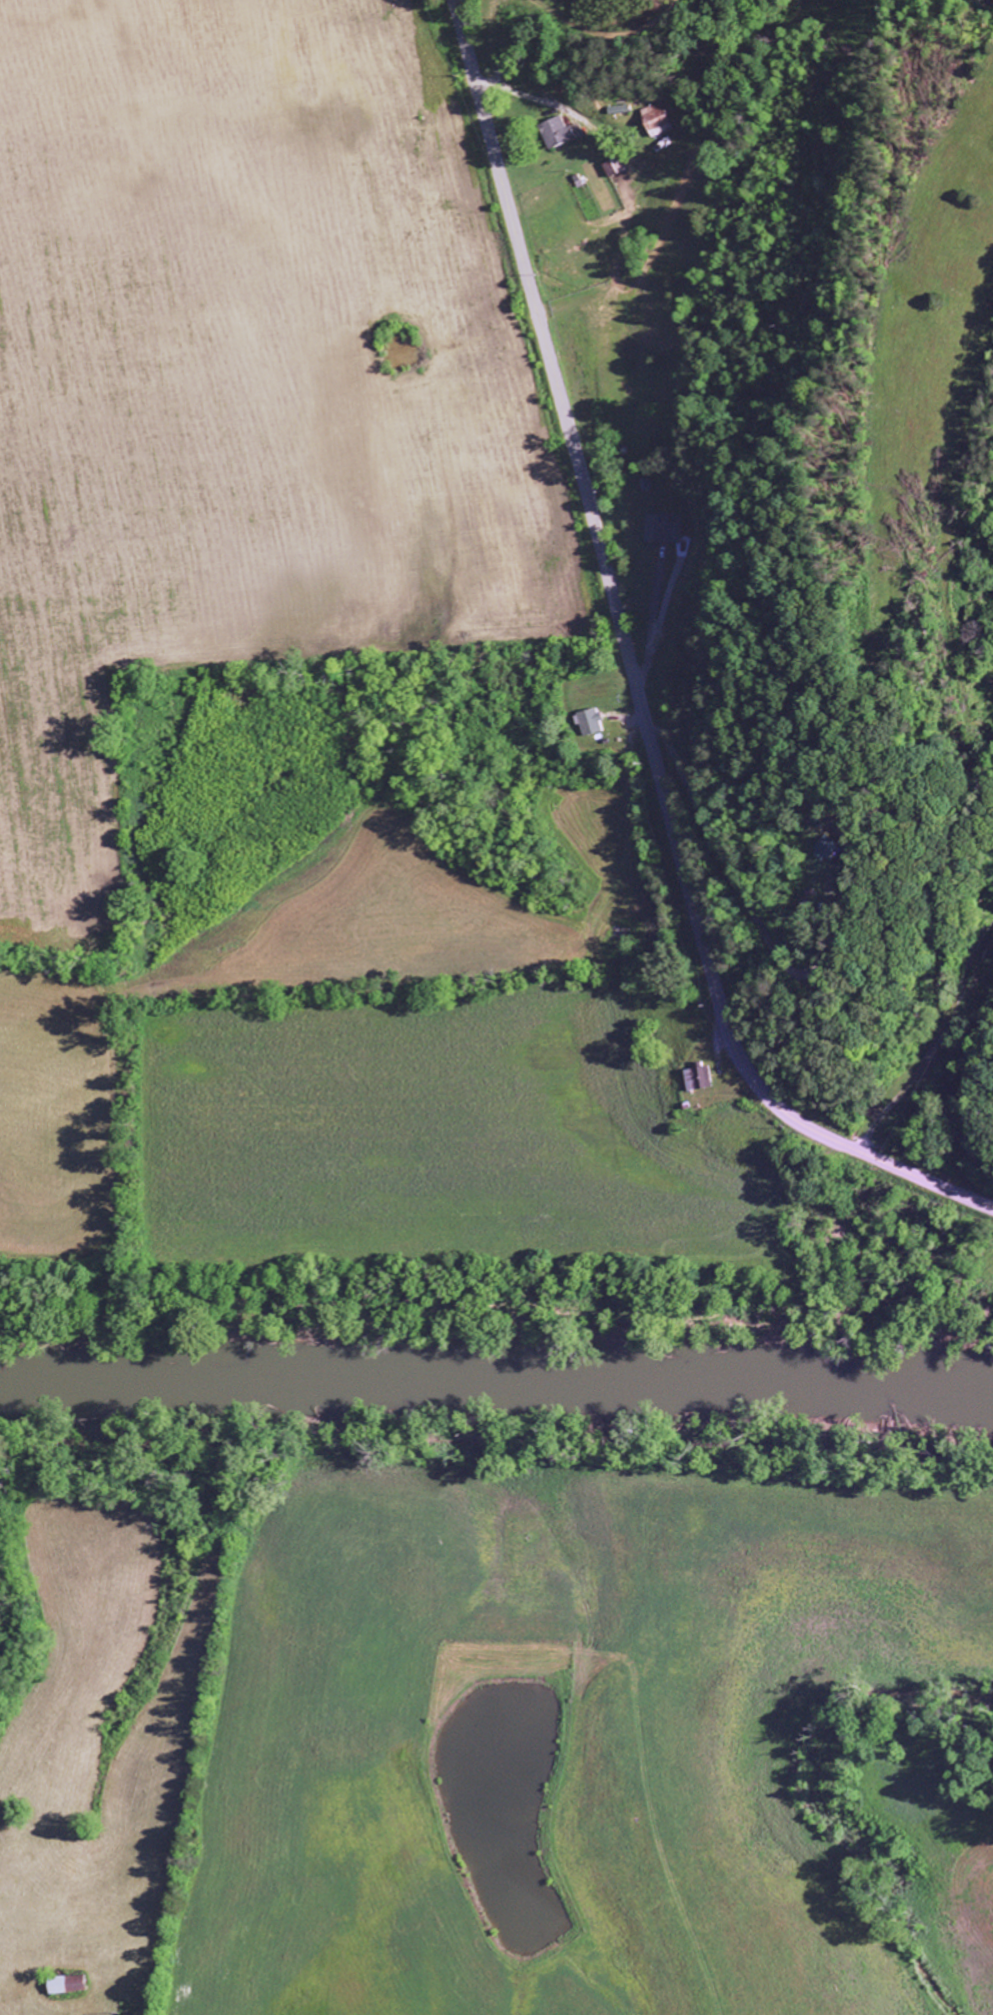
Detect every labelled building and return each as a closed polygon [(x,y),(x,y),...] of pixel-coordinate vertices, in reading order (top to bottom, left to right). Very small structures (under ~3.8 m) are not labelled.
[(656,137),(676,128),(664,101),(644,110),(656,137)] [(559,148),(588,136),(582,123),(572,128),(567,116),(548,124),(559,148)] [(589,737),(609,731),(606,722),(610,721),(605,707),(582,714),(589,737)] [(820,849),(835,859),(844,846),(829,836),(820,849)] [(693,1091),(718,1087),(715,1066),(690,1070),(693,1091)] [(60,1995),(96,1993),(95,1976),(59,1978),(60,1995)]
